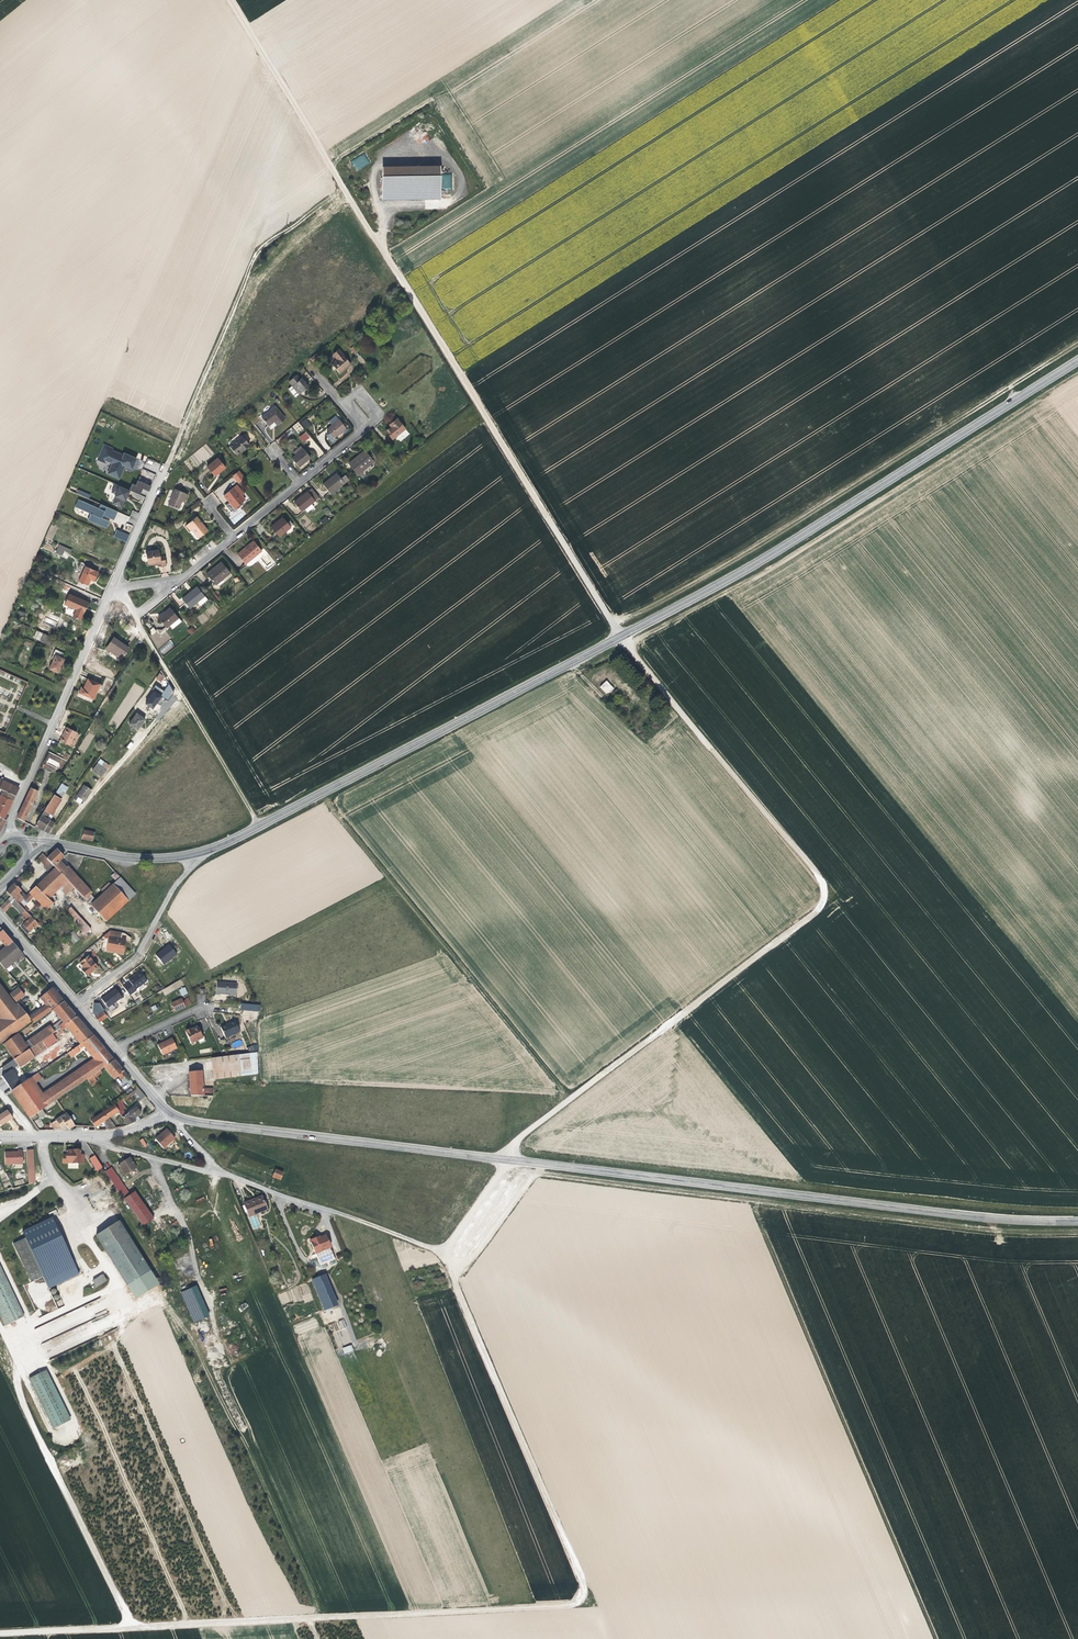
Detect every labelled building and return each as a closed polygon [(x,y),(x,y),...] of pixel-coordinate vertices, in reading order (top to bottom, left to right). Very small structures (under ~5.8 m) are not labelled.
[(364,152),(351,161),(357,170),(370,161),(364,152)] [(441,166),(383,167),(384,177),(382,201),(440,200),(442,176),(441,166)] [(354,354),(358,351),(355,345),(350,348),(354,354)] [(350,364),(338,350),(333,354),(337,359),(332,364),(334,366),(340,373),(350,364)] [(296,396),(308,387),(306,384),(305,382),(306,382),(302,377),(300,379),(296,375),(288,381),(292,386),(288,389),(295,397),(296,396)] [(285,418),(275,406),(261,418),(268,426),(274,421),(277,425),(285,418)] [(334,438),(346,428),(341,422),(335,416),(329,421),(332,425),(327,429),(329,433),(326,436),(332,443),(336,440),(334,438)] [(306,429),(311,425),(305,418),(301,422),(306,429)] [(405,429),(396,418),(391,423),(393,425),(391,426),(385,431),(392,439),(405,429)] [(298,422),(293,426),(298,432),(303,428),(298,422)] [(305,431),(298,436),(302,442),(309,437),(305,431)] [(279,443),(287,438),(285,434),(277,439),(279,443)] [(244,449),(249,445),(242,436),(229,446),(236,455),(241,451),(243,449),(244,449)] [(103,444),(97,458),(104,461),(105,460),(112,463),(107,473),(119,478),(123,470),(125,466),(132,469),(137,458),(123,452),(122,454),(111,449),(111,448),(103,444)] [(207,444),(189,456),(196,466),(214,454),(207,444)] [(295,455),(303,449),(300,446),(293,452),(294,454),(295,455)] [(298,467),(310,457),(303,449),(295,455),(291,458),(298,467)] [(364,469),(373,462),(364,450),(359,454),(348,463),(356,472),(362,467),(364,469)] [(218,473),(225,467),(217,458),(207,467),(214,476),(218,473)] [(238,469),(231,474),(237,482),(244,476),(238,469)] [(151,485),(155,474),(149,472),(146,480),(148,481),(147,484),(151,485)] [(330,494),(344,483),(336,473),(330,478),(322,484),(330,494)] [(136,485),(132,484),(130,491),(140,495),(143,488),(149,491),(151,486),(138,481),(136,485)] [(129,490),(114,484),(111,492),(118,494),(114,503),(121,505),(124,500),(125,497),(126,497),(129,490)] [(244,501),(240,496),(244,494),(236,485),(223,495),(226,499),(234,509),(244,501)] [(310,503),(318,497),(311,488),(303,495),(294,503),(301,511),(304,509),(307,512),(314,507),(310,503)] [(185,502),(188,494),(175,489),(169,505),(179,509),(181,503),(182,501),(185,502)] [(78,490),(76,495),(89,498),(90,494),(78,490)] [(117,511),(89,499),(87,503),(83,501),(80,509),(91,513),(88,519),(106,527),(109,521),(101,518),(102,517),(103,515),(114,519),(117,511)] [(198,500),(190,508),(193,511),(201,503),(198,500)] [(322,510),(326,516),(331,512),(327,507),(322,510)] [(200,521),(196,516),(186,525),(190,531),(192,530),(194,528),(200,536),(207,530),(200,521)] [(323,525),(329,520),(326,516),(320,521),(323,525)] [(279,536),(293,525),(290,520),(287,523),(283,519),(276,525),(275,523),(271,527),(279,536)] [(200,536),(194,528),(192,530),(198,538),(200,536)] [(128,535),(116,530),(114,537),(126,543),(128,535)] [(245,564),(261,551),(253,541),(246,547),(246,548),(245,549),(243,550),(243,549),(237,554),(245,564)] [(62,556),(64,551),(70,553),(71,550),(59,544),(55,553),(62,556)] [(160,557),(159,550),(146,552),(148,564),(154,563),(160,562),(160,564),(161,566),(166,566),(164,556),(160,557)] [(213,572),(223,564),(221,562),(214,567),(212,570),(213,572)] [(215,585),(230,573),(223,564),(213,572),(212,570),(206,574),(215,585)] [(94,581),(98,572),(85,566),(79,581),(88,585),(90,579),(92,580),(94,581)] [(208,600),(197,587),(192,591),(193,592),(192,592),(191,593),(190,592),(182,599),(189,608),(197,602),(200,606),(208,600)] [(85,608),(88,602),(69,594),(65,604),(76,609),(73,617),(80,620),(85,608)] [(178,618),(170,608),(163,613),(158,617),(166,628),(178,618)] [(198,617),(201,623),(208,620),(204,614),(198,617)] [(153,627),(149,631),(152,635),(157,631),(153,627)] [(192,627),(187,630),(191,635),(196,631),(192,627)] [(47,638),(48,636),(39,631),(36,639),(45,643),(47,638)] [(121,658),(128,648),(113,638),(111,642),(106,648),(121,658)] [(162,654),(175,646),(171,640),(158,648),(162,654)] [(64,657),(65,654),(55,649),(51,658),(53,659),(49,669),(58,673),(64,659),(63,658),(64,657)] [(160,682),(164,677),(160,674),(156,678),(160,682)] [(93,699),(100,684),(88,678),(84,686),(83,688),(81,687),(78,693),(93,699)] [(614,689),(606,681),(599,687),(608,694),(614,689)] [(168,685),(164,691),(156,685),(144,704),(153,710),(157,702),(160,704),(164,698),(168,700),(175,690),(168,685)] [(140,725),(145,719),(137,713),(129,724),(137,730),(140,725)] [(69,745),(76,732),(66,727),(63,733),(59,740),(69,745)] [(79,749),(85,752),(89,744),(83,741),(79,749)] [(109,766),(100,759),(92,770),(97,774),(101,777),(109,766)] [(19,789),(2,781),(0,786),(0,790),(3,792),(0,798),(0,817),(4,820),(9,810),(15,797),(19,789)] [(60,800),(68,788),(61,784),(54,795),(60,800)] [(84,801),(91,791),(83,786),(76,796),(79,798),(84,801)] [(29,810),(38,792),(31,789),(17,818),(24,821),(29,810)] [(49,821),(53,816),(51,815),(60,800),(54,795),(45,810),(35,826),(44,831),(49,821)] [(49,834),(54,824),(49,821),(44,831),(46,832),(49,834)] [(92,841),(94,833),(84,830),(82,839),(92,841)] [(90,891),(68,867),(69,866),(65,862),(62,859),(63,858),(63,857),(57,850),(56,850),(47,859),(53,865),(56,868),(67,880),(74,888),(83,898),(90,891)] [(53,865),(47,859),(43,853),(42,853),(38,858),(41,862),(45,866),(44,867),(47,871),(53,865)] [(50,874),(56,868),(53,865),(47,871),(50,874)] [(51,895),(59,888),(67,880),(56,868),(50,874),(30,893),(33,896),(47,909),(56,901),(51,895)] [(115,872),(111,876),(115,880),(120,876),(115,872)] [(135,894),(120,878),(113,885),(127,901),(135,894)] [(66,895),(74,888),(67,880),(59,888),(66,895)] [(7,890),(13,897),(20,892),(22,890),(15,882),(7,890)] [(103,892),(111,885),(109,882),(101,889),(103,892)] [(105,922),(127,901),(113,885),(91,906),(105,922)] [(85,900),(92,893),(90,891),(83,898),(85,900)] [(31,898),(28,895),(27,896),(25,897),(22,895),(20,892),(13,897),(11,897),(15,901),(25,911),(27,913),(29,911),(24,906),(31,898)] [(12,904),(15,901),(11,897),(6,902),(0,907),(5,912),(12,904)] [(25,911),(15,901),(12,904),(21,915),(22,914),(25,911)] [(65,913),(85,934),(91,928),(72,907),(65,913)] [(27,934),(36,925),(38,926),(39,925),(27,913),(25,911),(22,914),(28,920),(24,923),(21,927),(27,934)] [(23,954),(3,931),(1,933),(0,933),(0,940),(6,947),(0,952),(0,964),(5,969),(23,954)] [(75,944),(80,938),(72,931),(67,937),(75,944)] [(123,954),(126,940),(121,939),(122,933),(110,931),(102,938),(108,939),(106,950),(116,952),(116,953),(119,954),(123,954)] [(177,954),(169,944),(161,950),(156,954),(163,964),(177,954)] [(97,967),(88,956),(79,963),(83,968),(81,970),(86,976),(90,973),(97,967)] [(130,981),(137,990),(148,981),(140,971),(134,975),(129,979),(130,981)] [(130,981),(123,986),(130,995),(137,990),(130,981)] [(236,995),(237,983),(217,982),(216,995),(220,995),(220,994),(223,994),(236,995)] [(0,986),(0,1015),(1,1017),(1,1022),(0,1022),(0,1043),(1,1042),(31,1021),(27,1016),(17,1003),(15,1005),(0,986)] [(185,987),(179,989),(182,996),(188,993),(185,987)] [(16,1002),(24,996),(21,991),(18,988),(17,988),(15,990),(13,992),(9,994),(16,1002)] [(33,1023),(53,1010),(64,1002),(52,988),(40,998),(42,1000),(44,1003),(46,1006),(42,1008),(41,1007),(27,1016),(31,1021),(33,1023)] [(108,993),(101,998),(108,1006),(123,996),(116,988),(108,993)] [(187,1006),(185,1000),(182,1002),(181,999),(171,1003),(173,1007),(175,1012),(185,1007),(187,1006)] [(67,1005),(64,1002),(53,1010),(57,1015),(57,1014),(68,1007),(67,1005)] [(258,1020),(260,1005),(241,1003),(240,1010),(243,1010),(243,1019),(258,1020)] [(55,1031),(60,1028),(62,1031),(67,1027),(65,1025),(76,1016),(68,1007),(57,1014),(57,1015),(61,1020),(51,1027),(50,1026),(24,1043),(17,1034),(3,1044),(13,1059),(37,1043),(44,1038),(51,1034),(55,1031)] [(103,1011),(95,1016),(100,1022),(107,1017),(103,1011)] [(75,1034),(85,1026),(83,1024),(76,1016),(65,1025),(67,1027),(75,1034)] [(225,1038),(240,1032),(235,1022),(227,1026),(226,1025),(220,1027),(225,1038)] [(80,1044),(93,1035),(86,1027),(75,1034),(73,1035),(80,1044)] [(203,1038),(198,1028),(191,1031),(190,1030),(186,1032),(191,1043),(203,1038)] [(57,1042),(55,1038),(51,1034),(44,1038),(50,1046),(57,1042)] [(91,1056),(103,1048),(93,1035),(80,1044),(72,1050),(75,1054),(79,1051),(80,1049),(84,1046),(91,1056)] [(50,1046),(44,1038),(37,1043),(43,1051),(50,1046)] [(162,1055),(177,1049),(172,1038),(164,1042),(157,1045),(162,1055)] [(19,1067),(43,1051),(37,1043),(13,1059),(0,1069),(0,1075),(11,1091),(28,1080),(23,1072),(19,1067)] [(97,1060),(108,1053),(105,1050),(103,1048),(91,1056),(97,1063),(97,1060)] [(104,1067),(114,1060),(108,1053),(97,1060),(97,1063),(90,1068),(89,1066),(58,1087),(64,1095),(87,1079),(99,1070),(104,1067)] [(255,1074),(254,1053),(224,1057),(211,1058),(214,1079),(255,1074)] [(118,1065),(114,1060),(104,1067),(114,1079),(118,1076),(121,1079),(126,1075),(118,1065)] [(35,1075),(30,1068),(23,1072),(28,1080),(35,1075)] [(96,1082),(94,1078),(96,1076),(96,1075),(100,1072),(99,1070),(87,1079),(91,1085),(96,1082)] [(203,1088),(201,1071),(189,1072),(190,1085),(191,1096),(213,1096),(213,1088),(203,1088)] [(41,1079),(37,1073),(35,1075),(28,1080),(32,1085),(41,1079)] [(32,1085),(28,1080),(11,1091),(30,1118),(35,1115),(47,1106),(42,1099),(32,1085)] [(56,1100),(64,1095),(58,1087),(42,1099),(47,1106),(56,1100)] [(145,1096),(138,1088),(133,1091),(135,1093),(141,1100),(145,1096)] [(119,1105),(135,1093),(133,1091),(117,1103),(119,1105)] [(109,1118),(119,1111),(114,1105),(102,1113),(113,1129),(116,1128),(109,1118)] [(140,1120),(137,1116),(141,1113),(136,1107),(122,1118),(127,1126),(135,1122),(140,1120)] [(12,1118),(7,1110),(0,1115),(0,1126),(7,1122),(12,1118)] [(74,1126),(66,1113),(60,1118),(65,1126),(68,1129),(74,1126)] [(113,1129),(102,1113),(90,1121),(95,1127),(103,1121),(105,1124),(104,1125),(108,1130),(113,1129)] [(65,1126),(60,1118),(56,1120),(62,1128),(65,1126)] [(62,1128),(56,1120),(50,1124),(54,1130),(59,1130),(62,1128)] [(174,1138),(167,1129),(161,1134),(158,1137),(166,1146),(174,1138)] [(23,1164),(22,1150),(18,1150),(18,1152),(14,1152),(5,1152),(5,1164),(23,1164)] [(84,1163),(84,1155),(80,1155),(80,1150),(73,1150),(66,1150),(66,1155),(63,1155),(63,1163),(84,1163)] [(94,1155),(89,1158),(98,1172),(104,1168),(94,1155)] [(125,1175),(136,1168),(130,1158),(123,1162),(118,1165),(125,1175)] [(130,1194),(111,1168),(105,1172),(143,1226),(154,1219),(135,1191),(130,1194)] [(284,1172),(276,1169),(272,1177),(281,1180),(284,1172)] [(267,1209),(262,1198),(254,1201),(254,1200),(244,1204),(249,1216),(256,1213),(267,1209)] [(261,1227),(256,1213),(249,1216),(248,1217),(253,1230),(261,1227)] [(52,1216),(23,1230),(26,1237),(32,1250),(44,1275),(50,1288),(80,1274),(62,1236),(52,1216)] [(161,1283),(119,1221),(96,1236),(137,1298),(161,1283)] [(331,1247),(326,1235),(319,1238),(316,1239),(316,1238),(311,1240),(310,1240),(315,1254),(326,1249),(331,1247)] [(32,1250),(26,1237),(14,1243),(32,1281),(44,1275),(32,1250)] [(0,1267),(0,1315),(5,1325),(24,1317),(0,1267)] [(94,1288),(107,1280),(103,1274),(93,1281),(95,1285),(93,1286),(94,1288)] [(333,1307),(320,1276),(312,1280),(324,1310),(333,1307)] [(197,1285),(181,1291),(193,1323),(209,1317),(197,1285)] [(245,1303),(239,1309),(241,1311),(247,1306),(245,1303)] [(352,1345),(342,1348),(344,1354),(354,1350),(352,1345)] [(70,1420),(46,1370),(29,1379),(53,1428),(70,1420)]
